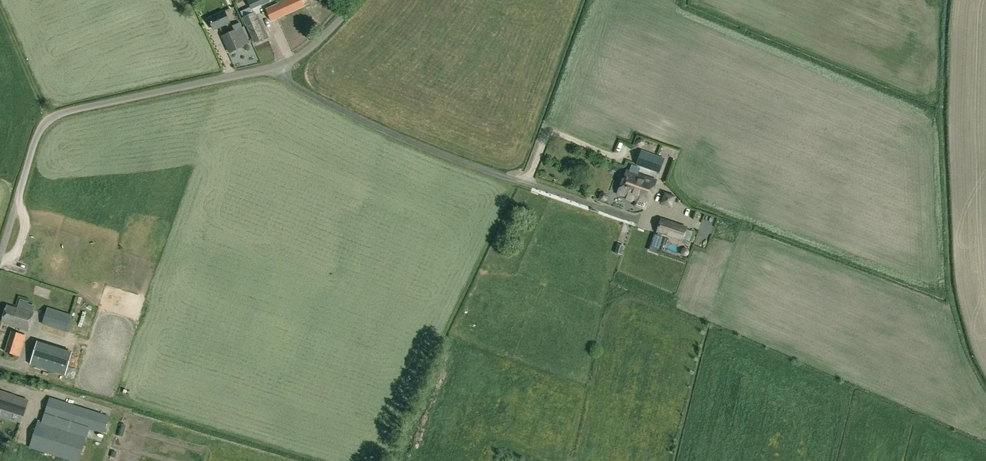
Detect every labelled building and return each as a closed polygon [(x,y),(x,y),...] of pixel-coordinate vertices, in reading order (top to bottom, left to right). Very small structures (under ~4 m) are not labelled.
[(272,0),(247,0),(252,9),(272,0)] [(266,9),(271,20),(285,14),(304,5),(301,0),(287,0),(280,3),(266,9)] [(208,18),(213,31),(230,24),(225,12),(208,18)] [(263,40),(262,39),(268,36),(260,19),(259,19),(255,12),(242,18),(254,42),(256,41),(257,43),(263,40)] [(243,46),(243,45),(248,43),(242,28),(223,37),(229,52),(243,46)] [(643,140),(640,139),(635,141),(635,144),(636,146),(638,147),(643,145),(644,142),(643,140)] [(641,151),(636,165),(659,173),(664,158),(641,151)] [(657,180),(656,180),(638,174),(640,168),(631,165),(629,171),(627,170),(617,194),(637,200),(635,206),(645,209),(647,204),(648,204),(657,180)] [(662,233),(682,240),(686,228),(661,219),(657,232),(662,233)] [(662,233),(657,232),(657,234),(654,233),(648,251),(657,253),(663,236),(661,236),(662,233)] [(7,306),(2,322),(10,324),(9,325),(28,331),(33,312),(18,307),(17,309),(7,306)] [(42,324),(66,331),(71,315),(47,308),(42,324)] [(71,343),(75,330),(70,329),(66,341),(71,343)] [(20,356),(26,336),(12,331),(6,352),(20,356)] [(29,364),(53,372),(60,352),(36,343),(29,364)] [(1,409),(23,416),(28,400),(0,391),(0,412),(1,409)] [(104,434),(109,416),(50,397),(44,414),(104,434)] [(87,436),(38,420),(29,448),(71,460),(79,460),(87,436)]
